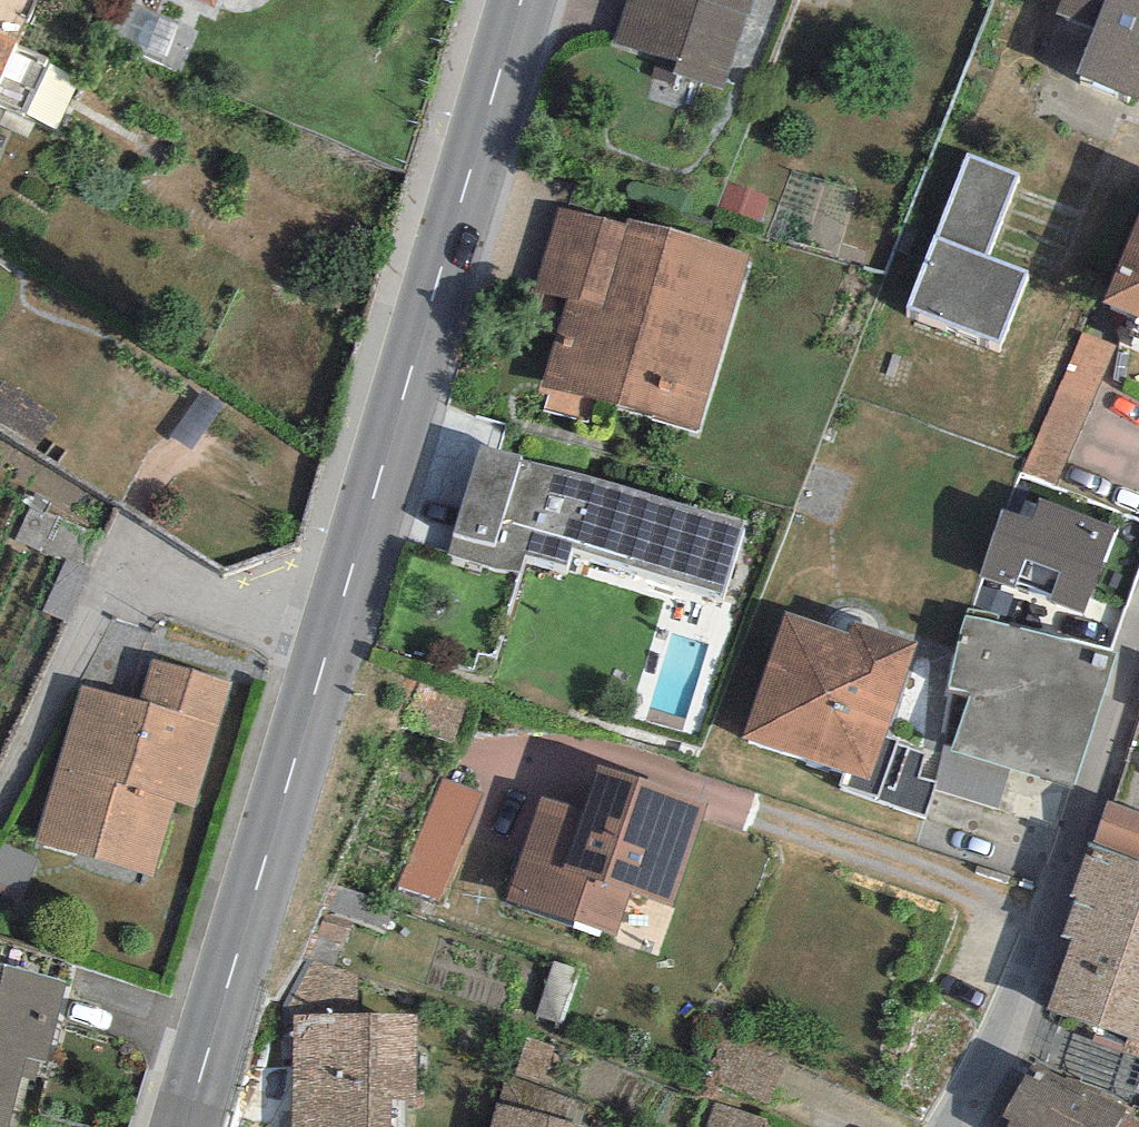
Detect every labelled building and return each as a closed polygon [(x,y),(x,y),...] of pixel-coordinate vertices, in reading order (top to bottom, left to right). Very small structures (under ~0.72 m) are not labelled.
[(723,90),(753,0),(627,0),(613,42),(675,63),(671,73),(723,90)] [(1057,14),(1094,29),(1076,74),(1138,100),(1138,99),(1138,0),(1062,0),(1057,14)] [(22,116),(46,64),(11,48),(15,41),(0,34),(0,105),(22,116)] [(1009,150),(956,128),(894,279),(988,318),(1017,247),(976,230),(1009,150)] [(698,432),(750,255),(630,220),(627,228),(559,208),(535,289),(566,298),(540,386),(698,432)] [(1103,301),(1138,317),(1138,219),(1103,301)] [(1056,486),(1115,347),(1081,333),(1022,472),(1056,486)] [(0,380),(0,429),(33,449),(55,413),(0,380)] [(724,595),(745,523),(520,461),(522,456),(480,445),(448,555),(495,570),(521,571),(526,556),(569,567),(572,548),(724,595)] [(1084,613),(1117,529),(1039,498),(1033,519),(1003,508),(979,576),(1014,588),(1084,613)] [(785,611),(743,738),(870,780),(915,644),(854,623),(849,634),(785,611)] [(1074,790),(1117,652),(966,617),(950,688),(970,693),(952,747),(951,752),(1011,770),(1074,790)] [(232,684),(151,660),(139,701),(81,684),(34,842),(154,877),(176,802),(195,808),(232,684)] [(935,790),(998,810),(1011,770),(951,752),(952,747),(944,746),(935,790)] [(631,894),(672,907),(707,804),(600,768),(585,814),(541,799),(507,900),(617,937),(631,894)] [(438,901),(485,794),(445,778),(398,887),(438,901)] [(1109,801),(1094,841),(1138,859),(1138,813),(1109,801)] [(1048,1008),(1138,1042),(1138,864),(1090,846),(1073,894),(1077,896),(1063,934),(1074,938),(1048,1008)] [(22,1078),(27,1057),(40,1061),(45,1062),(66,983),(0,965),(0,1126),(9,1126),(22,1078)] [(295,1015),(293,1126),(392,1126),(393,1099),(415,1099),(417,1017),(295,1015)] [(40,1061),(27,1057),(22,1078),(35,1081),(40,1061)] [(1034,1062),(1003,1118),(1011,1122),(1008,1126),(1138,1126),(1138,1123),(1123,1114),(1127,1108),(1068,1075),(1066,1080),(1034,1062)] [(495,1101),(489,1126),(591,1126),(593,1122),(495,1101)] [(766,1116),(714,1101),(707,1126),(762,1126),(766,1116)]
